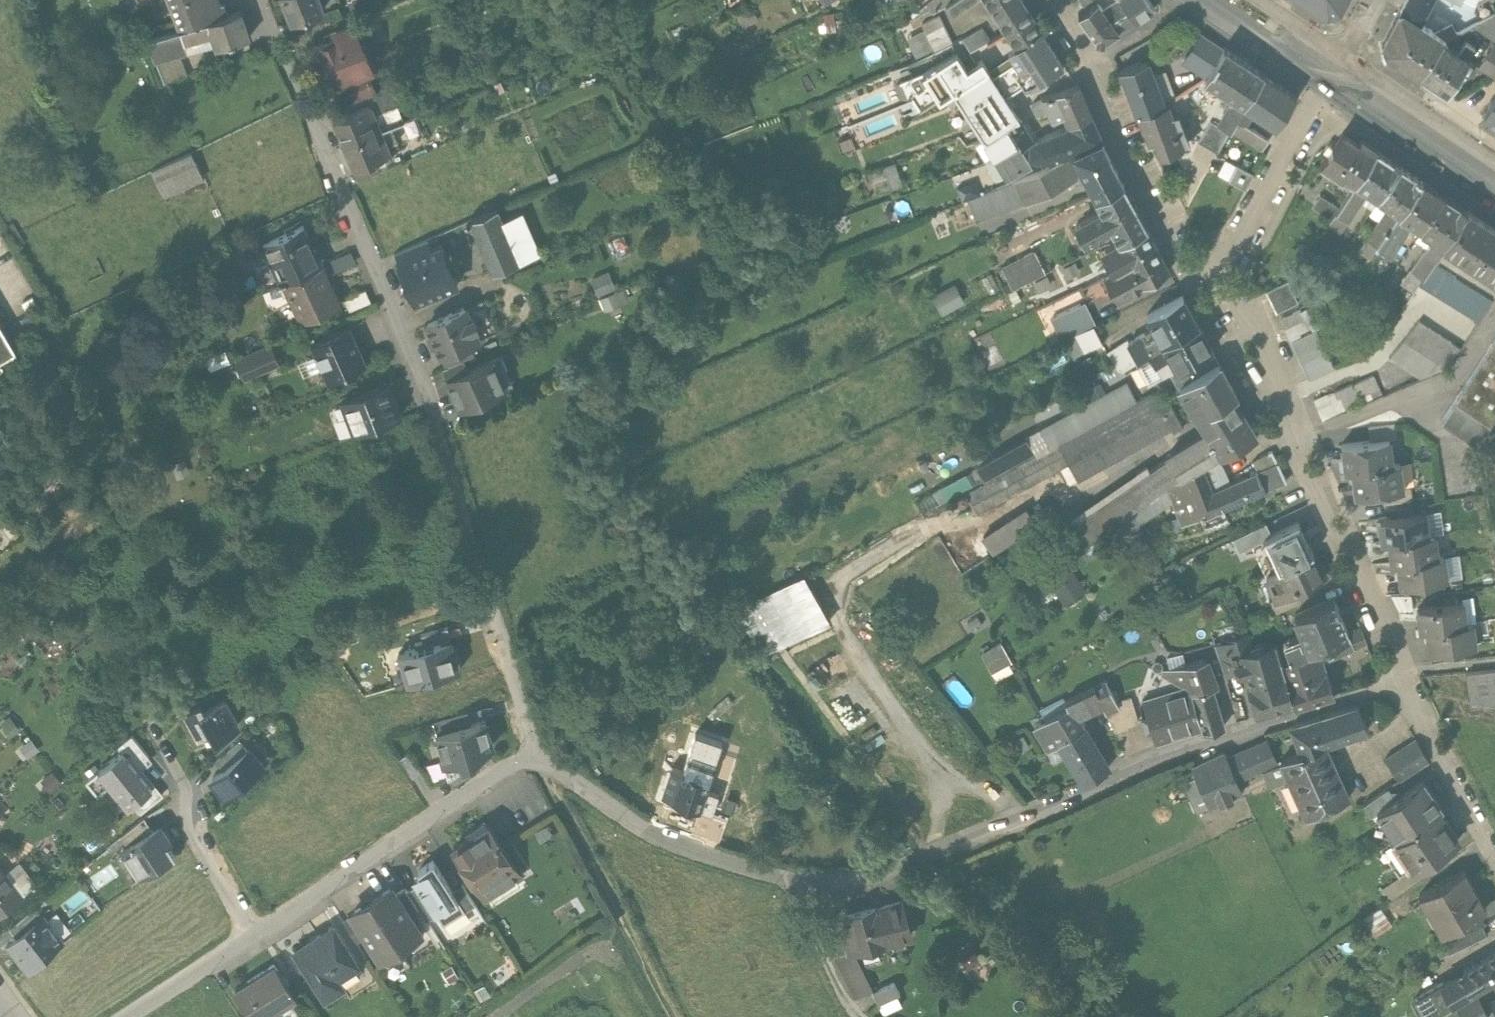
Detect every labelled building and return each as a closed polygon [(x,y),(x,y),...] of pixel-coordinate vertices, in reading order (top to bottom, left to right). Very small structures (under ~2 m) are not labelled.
[(179,33),(227,17),(223,5),(221,5),(219,0),(166,0),(179,33)] [(291,25),(324,12),(319,0),(281,0),(291,25)] [(330,25),(356,15),(355,12),(369,7),(367,0),(359,0),(352,3),(353,6),(326,16),(330,25)] [(932,9),(945,1),(947,0),(930,0),(927,2),(932,9)] [(945,1),(952,12),(970,0),(947,0),(945,1)] [(1016,44),(1040,27),(1022,0),(986,0),(1016,44)] [(1118,30),(1102,7),(1097,0),(1081,0),(1086,6),(1077,12),(1095,38),(1103,40),(1118,30)] [(1136,18),(1123,0),(1113,0),(1102,7),(1118,30),(1136,18)] [(1136,18),(1154,7),(1149,0),(1123,0),(1136,18)] [(1326,12),(1340,8),(1344,0),(1309,0),(1326,12)] [(1399,7),(1419,19),(1429,0),(1402,0),(1399,7)] [(758,18),(751,5),(736,13),(743,25),(758,18)] [(1435,30),(1419,19),(1399,7),(1381,41),(1383,49),(1420,72),(1443,38),(1445,36),(1456,31),(1452,22),(1435,30)] [(1474,22),(1494,38),(1494,12),(1474,22)] [(227,17),(179,33),(147,43),(153,60),(178,52),(213,42),(215,51),(249,39),(240,13),(227,17)] [(951,40),(939,13),(921,22),(933,50),(951,40)] [(962,37),(969,50),(990,38),(981,25),(962,37)] [(1015,60),(992,75),(1005,95),(1028,81),(1031,85),(1064,64),(1040,27),(1016,44),(1007,49),(1015,60)] [(338,42),(312,52),(327,90),(344,83),(365,74),(354,47),(358,46),(351,30),(336,37),(338,42)] [(1184,58),(1206,73),(1224,46),(1202,32),(1184,58)] [(1458,48),(1443,38),(1420,72),(1444,90),(1468,55),(1467,54),(1474,43),(1466,37),(1458,48)] [(1492,42),(1478,63),(1494,74),(1494,44),(1492,42)] [(1217,123),(1228,129),(1230,130),(1231,128),(1245,102),(1243,102),(1263,72),(1224,46),(1206,73),(1204,76),(1238,98),(1234,103),(1231,101),(1229,102),(1217,123)] [(188,77),(178,52),(153,60),(163,86),(188,77)] [(967,68),(956,52),(922,73),(900,82),(920,112),(953,91),(988,69),(982,58),(967,68)] [(1120,69),(1137,113),(1163,103),(1146,60),(1120,69)] [(1019,117),(1005,95),(992,75),(988,69),(953,91),(983,138),(984,140),(999,132),(1019,117)] [(1295,94),(1263,72),(1243,102),(1245,102),(1231,128),(1249,139),(1257,129),(1245,122),(1254,109),(1276,123),(1295,94)] [(374,94),(365,74),(344,83),(352,103),(365,97),(374,94)] [(1063,113),(1068,125),(1091,114),(1078,84),(1040,97),(1031,103),(1037,114),(1046,110),(1050,119),(1063,113)] [(390,87),(374,94),(365,97),(370,109),(371,108),(375,118),(398,108),(390,87)] [(1494,123),(1494,94),(1481,114),(1494,123)] [(1168,101),(1163,103),(1137,113),(1145,134),(1150,144),(1155,142),(1160,154),(1184,145),(1178,130),(1184,128),(1177,111),(1172,113),(1168,101)] [(1028,119),(1037,114),(1031,103),(1022,110),(1028,119)] [(334,124),(344,148),(381,132),(404,123),(398,108),(375,118),(371,108),(370,109),(334,124)] [(1068,125),(1038,138),(1045,152),(1049,161),(1100,137),(1091,114),(1068,125)] [(986,160),(995,157),(1010,146),(1012,150),(1031,138),(1019,117),(999,132),(984,140),(983,138),(974,141),(986,160)] [(1217,150),(1228,129),(1217,123),(1209,118),(1197,139),(1217,150)] [(1267,137),(1257,129),(1249,139),(1261,147),(1267,137)] [(1345,173),(1355,180),(1377,149),(1359,137),(1357,141),(1342,130),(1331,145),(1330,144),(1319,161),(1342,177),(1345,173)] [(391,158),(381,132),(344,148),(354,173),(376,164),(391,158)] [(998,179),(1045,152),(1038,138),(1033,140),(1031,138),(1012,150),(1010,146),(995,157),(986,160),(998,179)] [(1073,153),(1096,197),(1123,184),(1106,152),(1101,140),(1073,153)] [(1355,180),(1338,206),(1331,217),(1329,219),(1341,227),(1361,198),(1365,200),(1367,197),(1374,201),(1378,195),(1399,163),(1377,149),(1355,180)] [(151,171),(163,197),(203,178),(191,153),(151,171)] [(903,185),(893,159),(870,168),(879,191),(890,187),(891,189),(903,185)] [(1063,159),(1014,181),(1024,202),(1025,204),(1076,179),(1063,159)] [(1252,170),(1236,162),(1228,177),(1244,185),(1252,170)] [(1421,178),(1399,163),(1378,195),(1388,203),(1359,248),(1371,255),(1378,244),(1421,178)] [(380,173),(376,164),(354,173),(358,182),(380,173)] [(558,182),(555,175),(547,178),(551,185),(558,182)] [(1443,193),(1421,178),(1378,244),(1389,251),(1410,219),(1421,226),(1443,193)] [(976,221),(1024,202),(1014,181),(981,193),(967,199),(976,221)] [(967,199),(981,193),(977,184),(960,191),(964,200),(967,199)] [(1146,227),(1123,184),(1096,197),(1103,208),(1080,220),(1089,237),(1111,225),(1119,240),(1146,227)] [(1312,205),(1331,217),(1338,206),(1320,193),(1312,205)] [(1465,208),(1443,193),(1421,226),(1431,234),(1411,265),(1422,272),(1432,258),(1443,241),(1465,208)] [(1465,208),(1443,241),(1494,276),(1494,227),(1465,208)] [(470,222),(492,275),(539,256),(522,215),(501,224),(496,212),(470,222)] [(280,285),(282,284),(320,267),(313,250),(312,250),(302,227),(262,245),(280,285)] [(1119,240),(1130,262),(1135,269),(1161,255),(1146,227),(1119,240)] [(427,241),(394,255),(399,266),(397,267),(413,306),(458,287),(441,248),(432,252),(427,241)] [(1045,273),(1034,250),(1001,267),(1012,289),(1045,273)] [(1142,284),(1169,270),(1161,255),(1135,269),(1130,262),(1103,276),(1114,298),(1142,283),(1142,284)] [(1491,298),(1432,258),(1422,272),(1418,278),(1478,318),(1491,298)] [(321,266),(320,267),(282,284),(300,323),(339,305),(321,266)] [(616,291),(608,274),(590,281),(598,298),(616,291)] [(1266,289),(1276,310),(1298,300),(1287,279),(1266,289)] [(964,304),(955,286),(934,297),(943,315),(964,304)] [(1020,301),(1015,290),(1009,294),(1014,304),(1020,301)] [(371,303),(365,291),(344,301),(349,313),(371,303)] [(1147,313),(1157,332),(1146,339),(1142,333),(1128,342),(1137,359),(1149,352),(1164,343),(1163,341),(1198,323),(1183,294),(1147,313)] [(1062,340),(1065,338),(1093,325),(1095,324),(1084,301),(1051,317),(1062,340)] [(1280,317),(1289,336),(1311,325),(1306,316),(1304,317),(1299,308),(1280,317)] [(465,310),(427,326),(431,337),(428,338),(433,349),(436,348),(440,358),(442,357),(468,346),(479,342),(474,331),(477,330),(473,320),(470,321),(465,310)] [(1417,318),(1405,337),(1388,354),(1421,375),(1448,364),(1460,345),(1417,318)] [(16,349),(0,322),(0,359),(16,349)] [(1164,343),(1149,352),(1161,374),(1168,370),(1179,386),(1218,360),(1198,323),(1163,341),(1164,343)] [(1102,342),(1093,325),(1065,338),(1073,356),(1102,342)] [(366,366),(349,328),(310,345),(327,383),(366,366)] [(1290,339),(1308,378),(1333,366),(1315,328),(1290,339)] [(1494,414),(1494,335),(1441,416),(1477,441),(1494,414)] [(1117,372),(1137,359),(1128,342),(1127,340),(1106,352),(1117,372)] [(280,364),(270,343),(234,360),(243,381),(280,364)] [(442,357),(447,368),(463,361),(473,357),(468,346),(442,357)] [(997,349),(985,354),(991,367),(1000,363),(998,359),(1001,358),(997,349)] [(230,362),(225,351),(206,359),(211,370),(230,362)] [(1161,374),(1149,352),(1137,359),(1150,380),(1161,374)] [(512,388),(499,359),(468,373),(447,382),(460,411),(512,388)] [(1179,386),(1198,417),(1232,396),(1237,393),(1218,360),(1179,386)] [(468,373),(463,361),(447,368),(442,371),(447,382),(468,373)] [(1373,371),(1354,380),(1362,397),(1381,389),(1373,371)] [(1352,380),(1334,388),(1342,406),(1360,398),(1352,380)] [(1024,438),(1025,441),(1032,453),(1033,456),(964,494),(975,514),(1068,464),(1077,479),(1171,427),(1173,431),(1183,426),(1165,395),(1157,400),(1153,392),(1133,402),(1124,384),(1024,438)] [(387,386),(342,403),(354,435),(399,418),(387,386)] [(1321,416),(1339,408),(1331,389),(1313,397),(1321,416)] [(1198,417),(1206,430),(1164,456),(1165,457),(1179,477),(1217,456),(1256,435),(1232,396),(1198,417)] [(1368,425),(1369,439),(1388,436),(1389,437),(1396,436),(1394,421),(1368,425)] [(1344,468),(1352,467),(1392,462),(1389,437),(1388,436),(1369,439),(1341,442),(1344,468)] [(978,468),(985,479),(1032,453),(1025,441),(978,468)] [(1254,470),(1255,471),(1228,482),(1211,489),(1218,508),(1222,507),(1285,479),(1277,461),(1271,450),(1253,460),(1257,469),(1254,470)] [(1203,515),(1218,508),(1211,489),(1228,482),(1217,456),(1179,477),(1167,486),(1182,524),(1203,515)] [(1099,532),(1167,486),(1179,477),(1165,457),(1063,526),(1086,560),(1108,545),(1099,532)] [(189,473),(184,459),(171,464),(177,478),(189,473)] [(1399,461),(1392,462),(1352,467),(1355,493),(1383,489),(1403,487),(1403,486),(1399,461)] [(1410,486),(1403,486),(1403,487),(1383,489),(1384,501),(1411,498),(1410,486)] [(1049,503),(1031,515),(1036,524),(1054,511),(1049,503)] [(993,553),(1036,524),(1031,515),(1025,507),(982,536),(993,553)] [(1227,520),(1222,507),(1218,508),(1203,515),(1209,527),(1227,520)] [(1382,538),(1388,537),(1427,532),(1424,510),(1379,515),(1382,538)] [(1265,539),(1279,569),(1312,553),(1297,521),(1270,534),(1264,537),(1265,539)] [(1270,534),(1265,522),(1232,538),(1239,551),(1265,539),(1264,537),(1270,534)] [(1433,532),(1427,532),(1388,537),(1391,560),(1398,559),(1436,554),(1433,532)] [(1318,566),(1312,553),(1279,569),(1265,575),(1274,595),(1276,597),(1295,589),(1295,587),(1303,583),(1304,584),(1309,582),(1310,583),(1324,577),(1325,574),(1322,566),(1318,566)] [(1442,554),(1436,554),(1398,559),(1401,582),(1445,576),(1442,554)] [(1033,587),(1043,602),(1058,591),(1067,604),(1090,588),(1072,560),(1033,587)] [(1491,570),(1482,571),(1483,579),(1492,578),(1491,570)] [(826,628),(801,580),(736,614),(768,660),(826,628)] [(1300,599),(1295,589),(1276,597),(1274,595),(1269,597),(1275,609),(1300,599)] [(1333,598),(1295,614),(1306,641),(1302,644),(1300,639),(1298,638),(1284,644),(1290,659),(1317,647),(1321,662),(1354,648),(1367,643),(1361,628),(1348,634),(1338,610),(1333,598)] [(1420,627),(1427,626),(1464,621),(1462,598),(1417,604),(1420,627)] [(967,639),(985,629),(976,614),(959,625),(967,639)] [(1471,620),(1464,621),(1427,626),(1429,649),(1453,646),(1474,643),(1471,620)] [(1246,635),(1213,645),(1225,677),(1244,671),(1257,713),(1284,705),(1283,700),(1292,697),(1287,684),(1291,682),(1283,662),(1275,643),(1251,651),(1246,635)] [(833,641),(798,662),(809,679),(843,658),(833,641)] [(416,651),(397,656),(406,687),(460,672),(455,652),(451,653),(448,642),(426,648),(424,643),(414,646),(416,651)] [(1017,671),(1001,644),(981,656),(997,683),(1017,671)] [(1454,657),(1453,646),(1429,649),(1431,660),(1454,657)] [(1283,700),(1284,705),(1286,711),(1333,696),(1326,671),(1324,672),(1321,662),(1317,647),(1290,659),(1283,662),(1291,682),(1287,684),(1292,697),(1283,700)] [(611,661),(606,650),(595,654),(600,666),(611,661)] [(1168,657),(1171,668),(1186,664),(1183,653),(1168,657)] [(1216,686),(1206,659),(1186,664),(1171,668),(1162,670),(1160,675),(1178,683),(1189,685),(1191,692),(1211,688),(1216,686)] [(1471,700),(1494,702),(1494,667),(1467,670),(1471,700)] [(1083,725),(1077,717),(1101,705),(1114,729),(1127,725),(1126,724),(1118,704),(1116,700),(1105,681),(1065,700),(1067,706),(1034,725),(1048,748),(1058,741),(1083,725)] [(1155,742),(1200,728),(1191,692),(1189,685),(1142,700),(1155,742)] [(1224,727),(1211,688),(1191,692),(1200,728),(1202,734),(1224,727)] [(1130,695),(1116,700),(1118,704),(1126,724),(1138,720),(1130,695)] [(238,725),(224,699),(202,711),(200,707),(188,714),(187,711),(178,716),(195,746),(204,741),(200,735),(211,729),(217,740),(238,725)] [(1357,706),(1290,726),(1300,750),(1301,753),(1323,744),(1324,745),(1368,730),(1357,706)] [(0,722),(0,726),(9,737),(21,728),(10,714),(0,722)] [(432,725),(436,737),(470,727),(467,715),(432,725)] [(468,763),(492,747),(484,723),(470,727),(436,737),(435,737),(442,761),(426,766),(430,782),(447,777),(468,763)] [(1109,767),(1083,725),(1058,741),(1082,783),(1109,767)] [(117,747),(121,752),(122,751),(136,768),(149,758),(131,735),(117,747)] [(1030,749),(1023,737),(1009,745),(1017,757),(1030,749)] [(29,760),(40,751),(30,739),(19,748),(29,760)] [(1267,740),(1227,758),(1237,780),(1277,763),(1267,740)] [(1385,759),(1398,780),(1428,761),(1415,740),(1385,759)] [(699,817),(714,772),(721,750),(708,746),(695,741),(688,765),(683,778),(672,806),(699,817)] [(1301,753),(1300,750),(1280,760),(1282,764),(1264,773),(1271,789),(1289,780),(1305,817),(1348,799),(1324,745),(1323,744),(1301,753)] [(261,765),(247,748),(212,777),(226,794),(237,785),(239,787),(250,778),(248,776),(261,765)] [(97,771),(85,781),(97,796),(109,786),(127,808),(133,804),(140,813),(160,797),(153,788),(136,768),(122,751),(121,752),(97,771)] [(1224,752),(1191,767),(1209,807),(1242,793),(1237,780),(1227,758),(1224,752)] [(474,773),(468,763),(447,777),(454,786),(474,773)] [(1198,812),(1209,807),(1191,767),(1179,772),(1198,812)] [(63,784),(52,771),(40,781),(51,794),(63,784)] [(727,776),(714,772),(699,817),(712,821),(727,776)] [(662,804),(672,806),(683,778),(673,774),(662,804)] [(1392,800),(1375,811),(1376,812),(1395,839),(1438,810),(1441,808),(1422,779),(1392,800)] [(1370,816),(1376,812),(1375,811),(1392,800),(1384,789),(1362,804),(1370,816)] [(736,806),(725,802),(721,816),(732,819),(736,806)] [(1457,837),(1438,810),(1395,839),(1379,849),(1399,877),(1457,837)] [(120,836),(127,846),(152,830),(144,817),(120,836)] [(548,824),(533,832),(539,843),(554,835),(548,824)] [(127,846),(122,850),(141,879),(176,856),(168,844),(170,843),(159,826),(152,830),(127,846)] [(453,849),(485,899),(521,876),(488,826),(453,849)] [(420,874),(414,878),(416,881),(415,882),(417,885),(436,915),(443,926),(465,912),(452,892),(433,862),(418,871),(420,874)] [(20,895),(0,869),(0,910),(20,895)] [(1463,869),(1418,895),(1440,934),(1485,908),(1463,869)] [(426,922),(436,915),(417,885),(407,892),(426,922)] [(462,886),(452,892),(465,912),(475,905),(462,886)] [(423,938),(391,888),(352,913),(354,916),(366,935),(385,963),(423,938)] [(910,941),(901,906),(837,923),(846,957),(852,956),(910,941)] [(9,927),(17,937),(41,918),(33,908),(9,927)] [(1392,925),(1379,908),(1363,920),(1375,937),(1392,925)] [(356,942),(366,935),(354,916),(344,923),(356,942)] [(9,942),(30,969),(63,943),(43,917),(41,918),(17,937),(9,942)] [(871,996),(852,956),(846,957),(837,923),(819,928),(854,1004),(871,996)] [(317,938),(294,952),(324,999),(342,988),(337,980),(358,966),(332,926),(316,937),(317,938)] [(1485,937),(1481,927),(1467,933),(1466,930),(1435,944),(1441,957),(1485,937)] [(1451,1000),(1494,975),(1494,952),(1441,983),(1451,1000)] [(464,960),(454,966),(462,977),(471,971),(464,960)] [(235,989),(253,1016),(272,1016),(270,1014),(295,998),(274,964),(235,989)] [(1424,1015),(1451,1000),(1441,983),(1410,1001),(1412,1005),(1416,1003),(1424,1015)] [(894,989),(873,1000),(878,1011),(900,1000),(894,989)] [(1474,992),(1458,1000),(1466,1016),(1486,1016),(1474,992)]
